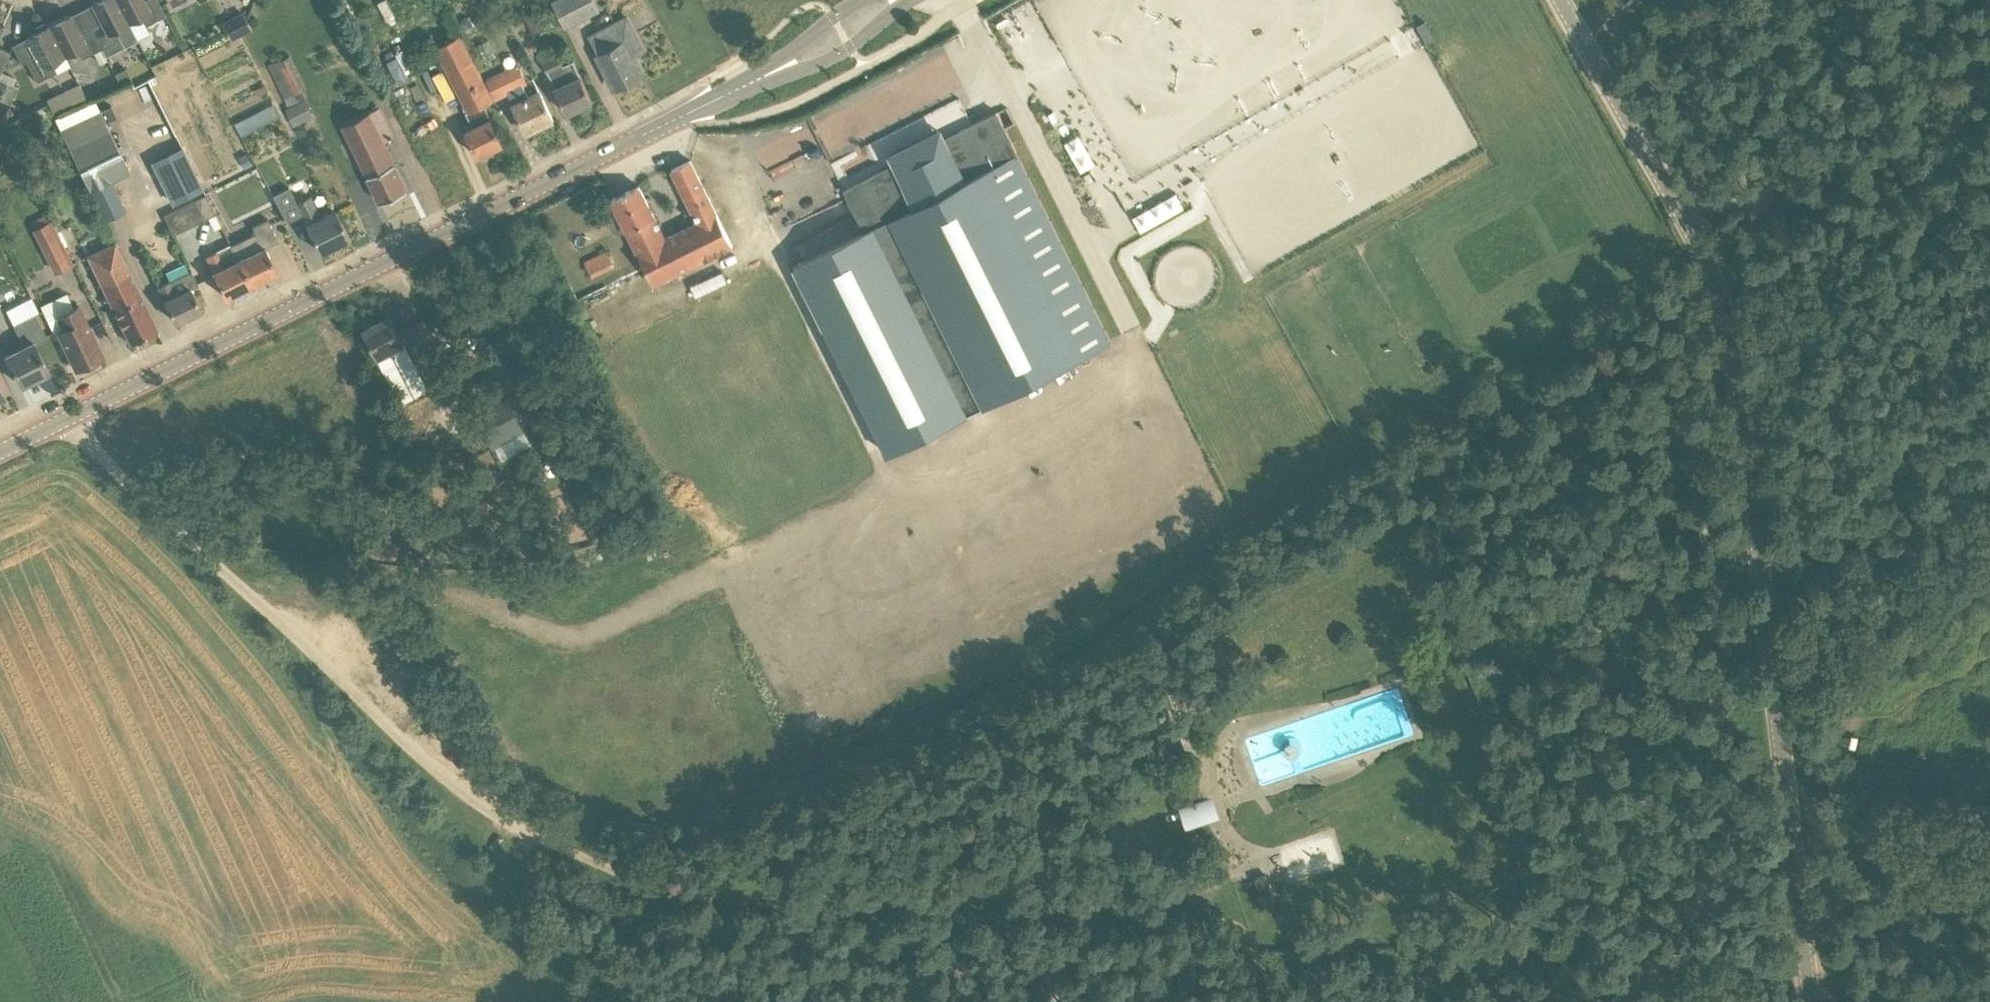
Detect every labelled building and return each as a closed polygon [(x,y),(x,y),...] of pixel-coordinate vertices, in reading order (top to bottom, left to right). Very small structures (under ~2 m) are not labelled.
[(118,0),(95,0),(92,2),(102,21),(91,27),(102,48),(120,38),(125,47),(138,40),(129,23),(118,0)] [(129,23),(141,16),(146,25),(166,15),(158,0),(118,0),(129,23)] [(552,2),(565,28),(599,10),(594,0),(557,0),(552,2)] [(538,10),(525,16),(533,33),(547,27),(538,10)] [(102,48),(91,27),(80,32),(70,13),(49,24),(65,56),(77,49),(82,58),(94,52),(102,48)] [(244,13),(224,23),(232,38),(252,28),(244,13)] [(461,23),(464,30),(469,32),(473,30),(474,25),(471,18),(466,16),(462,18),(461,23)] [(38,81),(58,71),(53,62),(65,56),(49,24),(46,25),(45,23),(35,27),(37,30),(28,35),(38,54),(26,60),(38,81)] [(616,24),(590,38),(617,88),(643,74),(616,24)] [(464,35),(440,46),(470,109),(467,111),(474,126),(465,130),(478,155),(504,143),(485,103),(494,98),(464,35)] [(10,52),(0,47),(0,76),(10,52)] [(108,59),(102,48),(94,52),(100,63),(108,59)] [(581,75),(574,60),(564,65),(558,54),(556,49),(541,57),(550,75),(551,75),(557,86),(555,87),(567,112),(593,99),(581,75)] [(269,65),(289,107),(307,99),(302,90),(302,89),(294,93),(279,60),(269,65)] [(523,85),(526,84),(517,65),(488,79),(498,98),(508,93),(513,103),(514,105),(527,131),(554,118),(540,92),(529,97),(523,85)] [(127,67),(115,73),(120,82),(131,76),(127,67)] [(10,104),(18,85),(7,81),(0,78),(0,99),(10,104)] [(80,85),(49,100),(54,111),(85,97),(80,85)] [(55,118),(61,130),(89,190),(104,220),(126,210),(111,180),(130,171),(106,122),(100,111),(94,99),(55,118)] [(315,116),(307,99),(289,107),(286,109),(294,126),(315,116)] [(275,100),(235,120),(242,133),(281,113),(275,100)] [(112,105),(100,111),(106,122),(117,116),(112,105)] [(378,106),(343,123),(368,176),(391,165),(380,142),(393,136),(378,106)] [(1018,154),(1019,153),(997,110),(972,123),(958,130),(960,134),(945,142),(941,135),(895,158),(899,165),(884,172),(882,168),(844,188),(865,230),(794,265),(888,453),(968,413),(968,412),(985,403),(985,404),(1087,353),(1086,352),(1111,339),(1018,154)] [(1087,125),(1060,141),(1076,170),(1103,155),(1087,125)] [(182,146),(151,161),(173,204),(204,189),(182,146)] [(253,164),(247,153),(238,157),(244,168),(253,164)] [(627,229),(652,282),(695,260),(732,242),(706,190),(691,159),(672,168),(698,221),(665,237),(640,185),(612,198),(618,211),(613,214),(610,217),(609,222),(613,230),(617,232),(622,232),(627,229)] [(408,189),(395,163),(391,165),(368,176),(381,202),(408,189)] [(333,211),(319,218),(308,195),(294,202),(287,188),(273,195),(286,222),(301,215),(319,250),(348,236),(333,211)] [(167,214),(164,215),(173,235),(208,217),(214,229),(221,226),(206,194),(201,197),(167,214)] [(267,219),(252,227),(255,233),(232,245),(251,284),(277,271),(265,247),(278,241),(267,219)] [(51,221),(35,229),(57,272),(73,264),(51,221)] [(114,242),(88,254),(131,343),(157,330),(114,242)] [(231,243),(216,251),(206,257),(213,270),(212,271),(225,296),(251,284),(232,245),(231,243)] [(607,251),(586,262),(594,278),(615,267),(607,251)] [(191,288),(198,285),(191,271),(171,280),(171,279),(158,286),(175,321),(201,309),(191,288)] [(64,328),(58,331),(76,369),(103,355),(78,304),(58,314),(64,328)] [(35,312),(13,324),(24,344),(5,354),(20,385),(49,371),(34,341),(45,336),(46,336),(46,335),(35,312)] [(403,343),(418,335),(413,325),(398,332),(390,316),(365,329),(379,355),(390,350),(399,368),(388,373),(395,387),(401,385),(404,392),(423,382),(403,343)] [(482,432),(490,446),(492,449),(496,446),(525,431),(516,414),(503,421),(482,432)] [(1266,780),(1323,764),(1310,718),(1287,725),(1291,738),(1276,742),(1284,768),(1264,774),(1266,780)] [(1405,744),(1405,719),(1346,719),(1346,744),(1405,744)] [(1213,793),(1203,796),(1202,793),(1201,787),(1201,774),(1203,759),(1193,756),(1189,771),(1189,782),(1188,791),(1190,800),(1180,804),(1188,825),(1195,823),(1201,830),(1207,837),(1213,845),(1220,851),(1226,857),(1233,849),(1227,843),(1222,836),(1216,829),(1212,823),(1211,818),(1221,815),(1213,793)]
